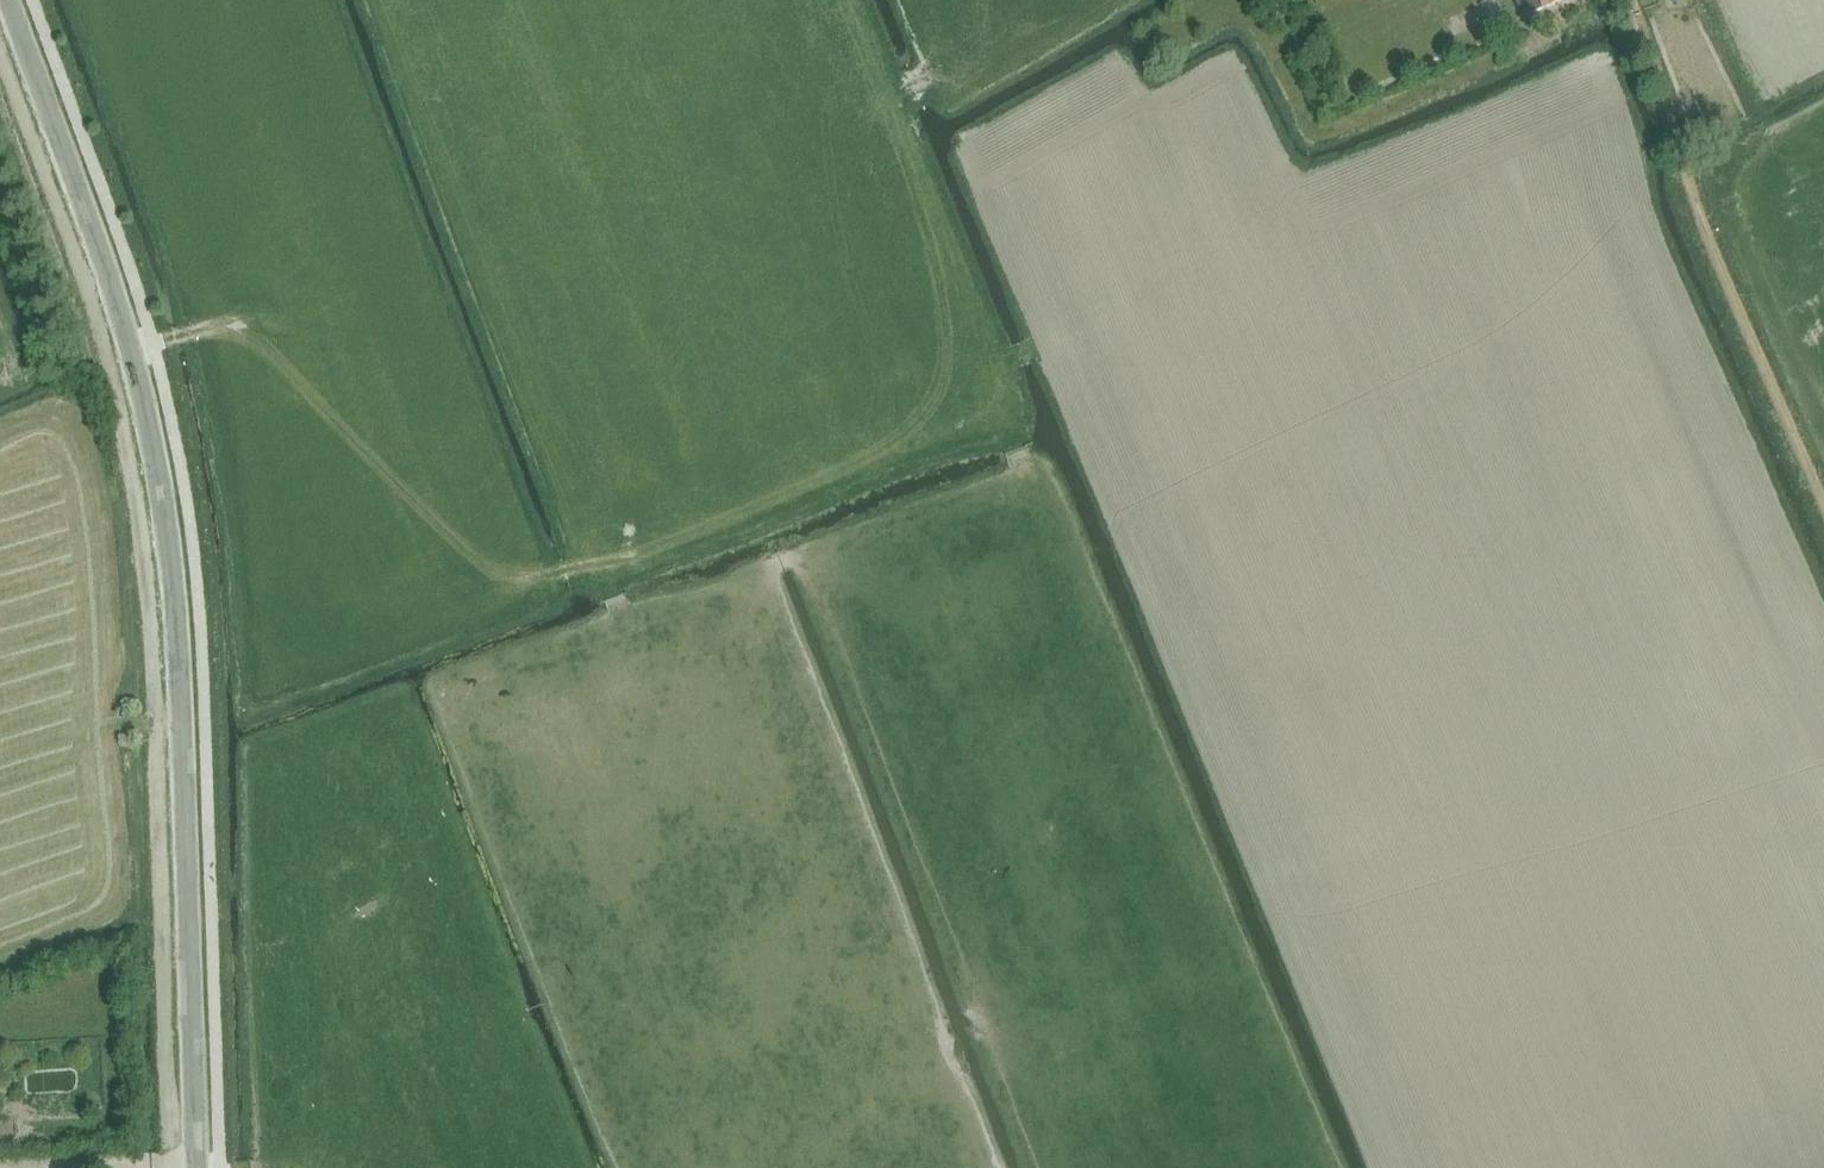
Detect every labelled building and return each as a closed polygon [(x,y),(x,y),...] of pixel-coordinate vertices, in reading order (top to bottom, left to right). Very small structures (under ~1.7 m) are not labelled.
[(1544,10),(1566,0),(1539,0),(1544,10)]
